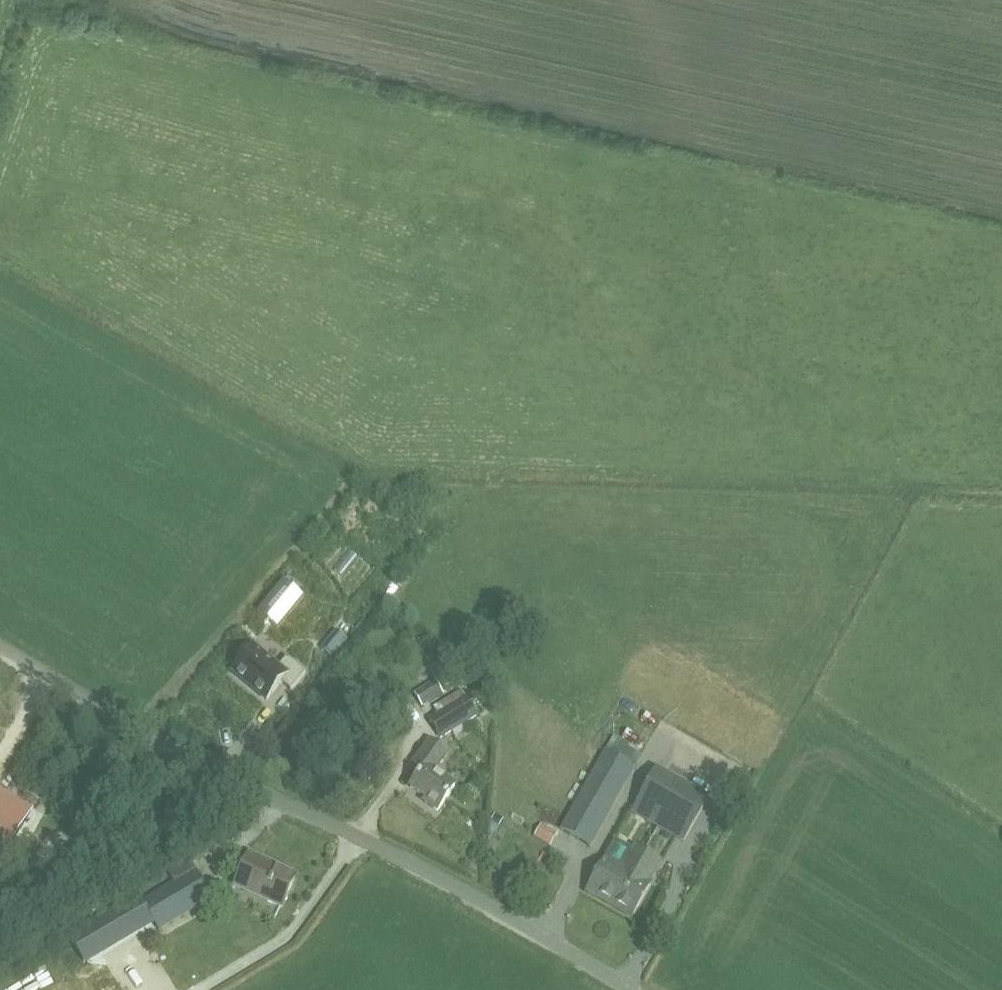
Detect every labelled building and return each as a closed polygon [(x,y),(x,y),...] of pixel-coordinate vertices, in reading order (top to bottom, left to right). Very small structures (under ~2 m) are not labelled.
[(286,583),(260,614),(279,630),(305,599),(286,583)] [(253,647),(233,672),(267,700),(281,682),(291,690),(306,673),(287,657),(278,668),(253,647)] [(446,679),(440,670),(431,676),(435,682),(415,695),(422,707),(444,694),(438,684),(446,679)] [(476,715),(467,699),(462,692),(435,709),(439,716),(427,723),(437,739),(476,715)] [(11,726),(0,720),(0,746),(11,726)] [(447,752),(431,741),(414,764),(423,770),(411,787),(426,799),(425,801),(438,811),(455,787),(433,771),(447,752)] [(634,769),(605,752),(561,829),(590,846),(634,769)] [(684,841),(708,799),(657,770),(633,812),(684,841)] [(13,843),(32,812),(0,793),(0,835),(13,843)] [(501,826),(504,820),(496,815),(492,821),(501,826)] [(213,828),(219,831),(224,822),(218,819),(213,828)] [(651,885),(648,883),(660,862),(635,848),(633,851),(616,841),(588,892),(632,917),(651,885)] [(236,885),(282,907),(297,876),(251,854),(236,885)] [(120,899),(82,921),(99,951),(152,918),(159,930),(212,899),(187,857),(167,869),(175,883),(148,899),(139,885),(119,898),(120,899)]
